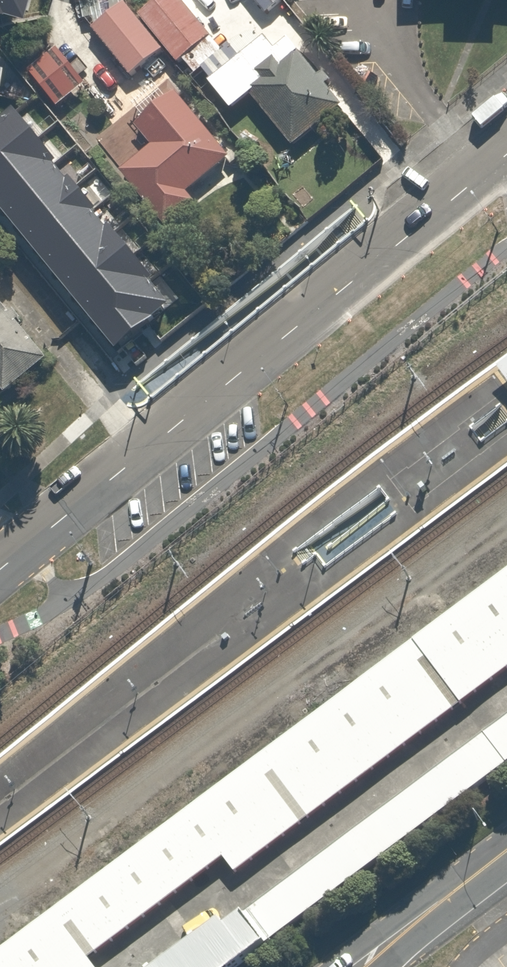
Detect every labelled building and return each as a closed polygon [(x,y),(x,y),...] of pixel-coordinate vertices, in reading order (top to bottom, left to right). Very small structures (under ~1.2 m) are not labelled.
[(22,18),(27,0),(0,0),(0,12),(22,18)] [(89,21),(128,71),(159,46),(122,0),(115,0),(89,21)] [(145,13),(176,55),(206,32),(181,0),(163,0),(145,13)] [(263,16),(284,0),(251,0),(263,16)] [(217,31),(185,57),(228,111),(248,95),(290,147),(347,101),(291,32),(272,48),(253,24),(228,45),(217,31)] [(122,170),(167,225),(195,203),(185,190),(228,154),(176,90),(134,124),(151,145),(122,170)] [(13,111),(0,121),(0,202),(118,350),(169,310),(147,283),(153,279),(108,223),(100,229),(87,214),(93,209),(67,176),(61,181),(45,161),(50,157),(13,111)] [(40,354),(0,305),(0,385),(1,386),(40,354)] [(506,385),(506,364),(497,372),(506,385)] [(0,933),(0,966),(67,966),(66,966),(204,862),(212,874),(506,652),(506,551),(0,933)] [(506,741),(506,700),(157,966),(210,966),(506,741)]
